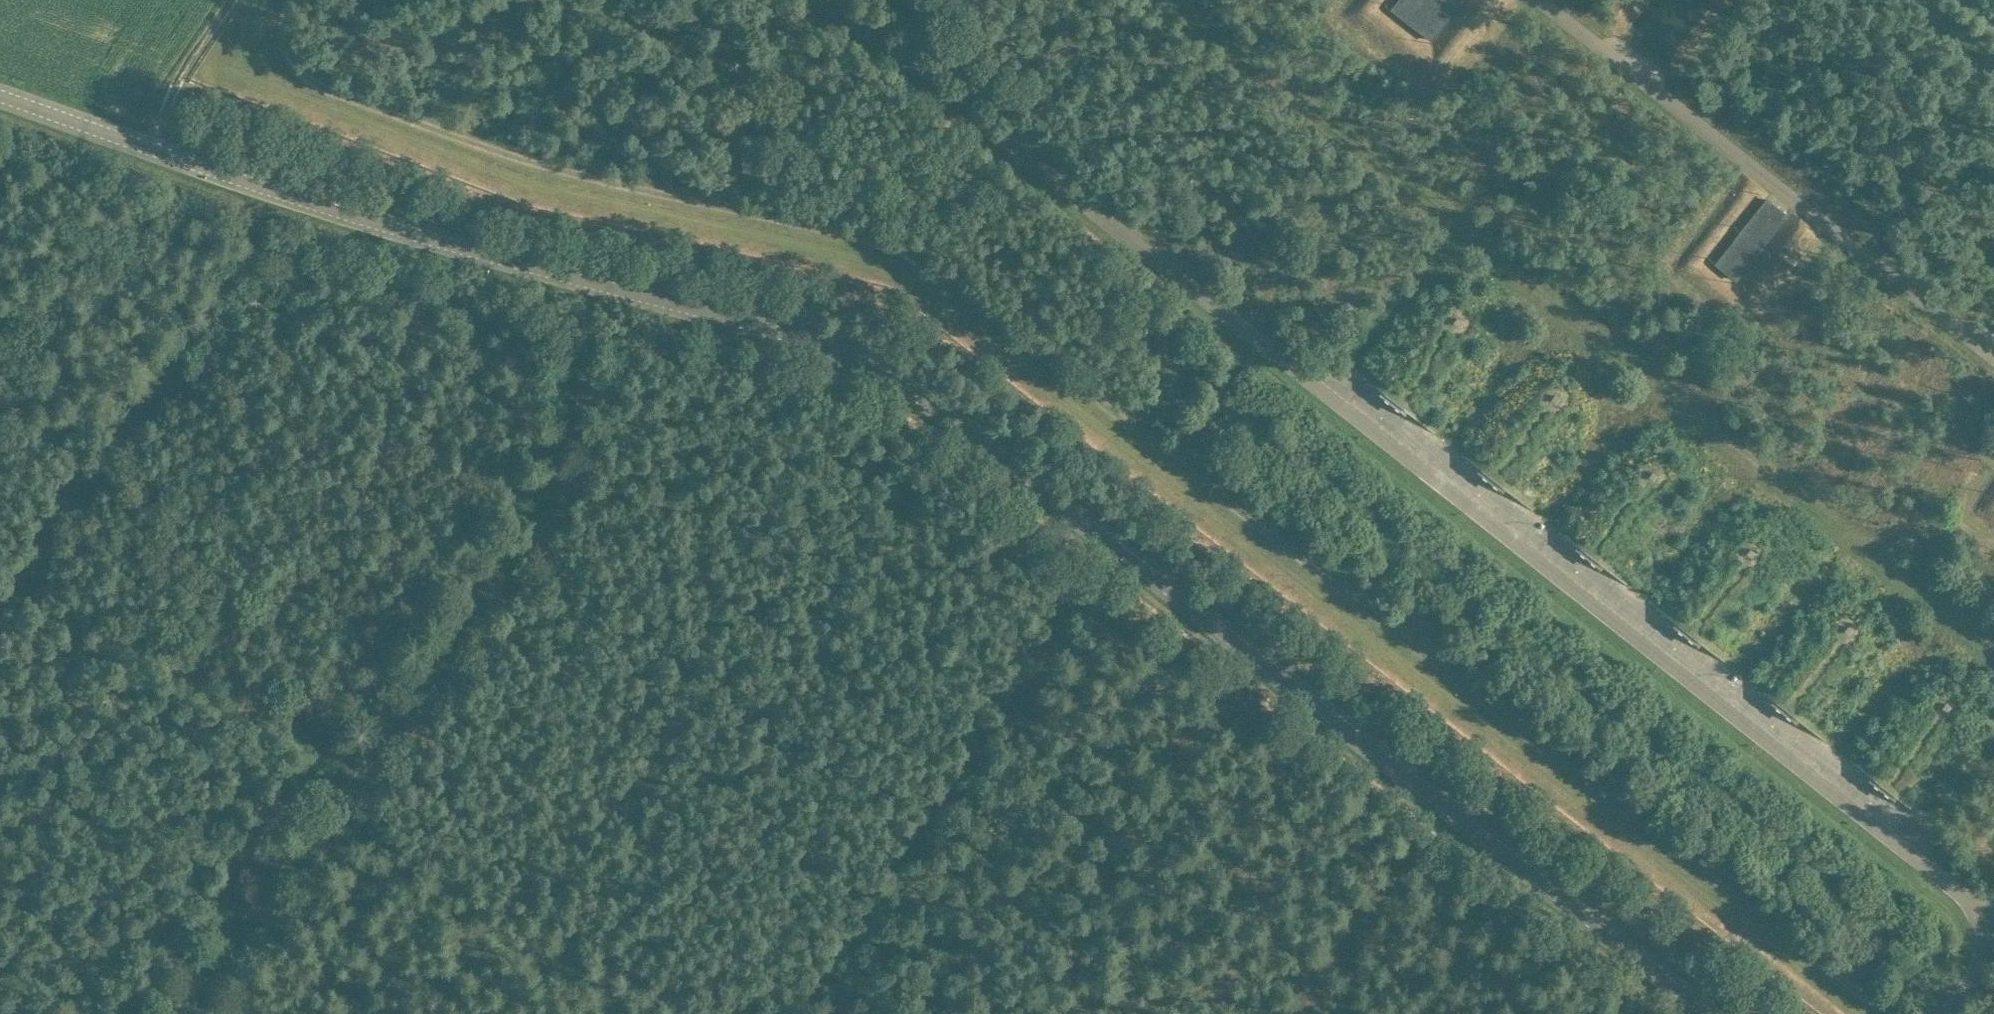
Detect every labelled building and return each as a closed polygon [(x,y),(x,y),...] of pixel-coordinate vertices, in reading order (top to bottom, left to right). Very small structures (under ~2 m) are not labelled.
[(1390,7),(1433,40),(1465,0),(1396,0),(1390,7)] [(1766,197),(1714,264),(1736,281),(1788,215),(1766,197)]
